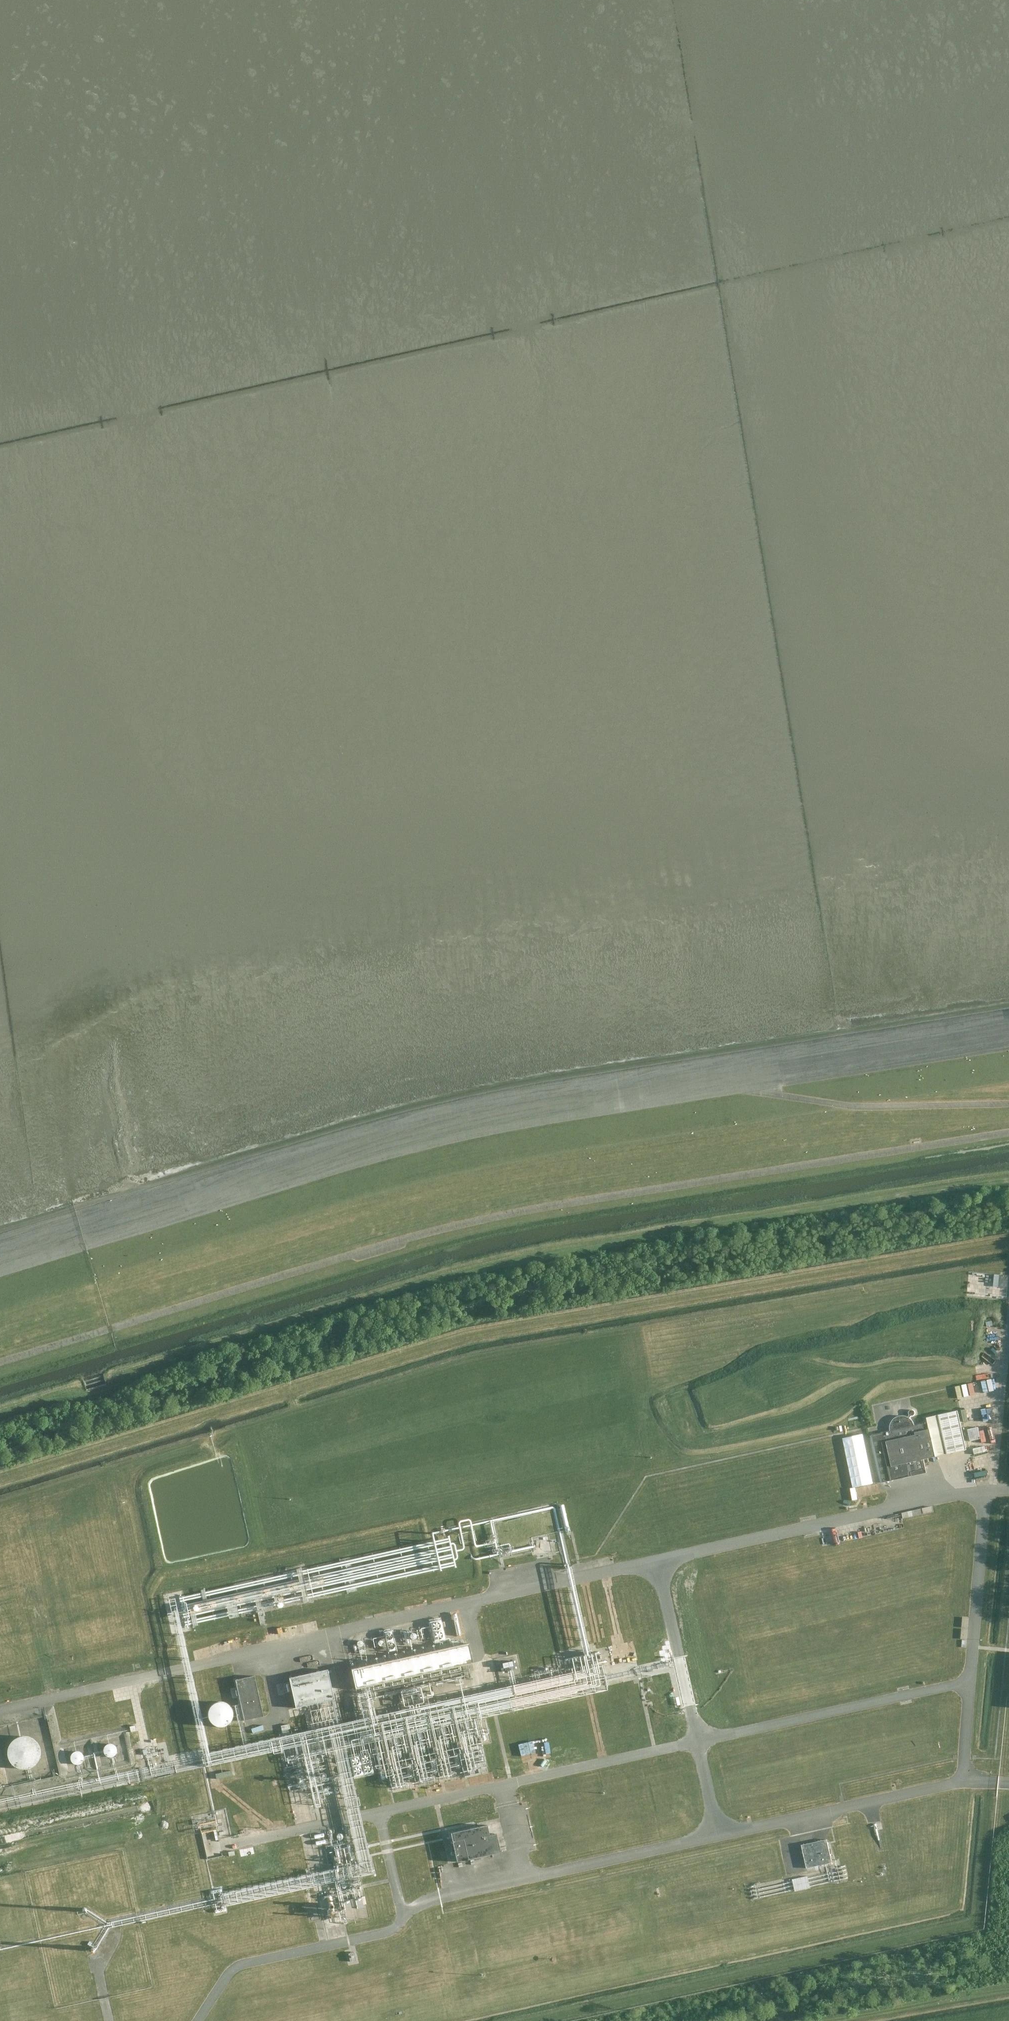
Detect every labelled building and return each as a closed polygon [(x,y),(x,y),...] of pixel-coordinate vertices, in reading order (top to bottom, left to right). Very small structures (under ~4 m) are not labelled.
[(954,1386),(956,1398),(992,1392),(990,1380),(954,1386)] [(910,1418),(911,1416),(914,1415),(915,1414),(915,1411),(913,1410),(910,1410),(909,1412),(909,1415),(908,1417),(905,1416),(903,1415),(901,1415),(899,1416),(896,1417),(894,1418),(893,1419),(892,1421),(891,1423),(890,1426),(890,1428),(890,1431),(871,1435),(882,1483),(927,1473),(924,1459),(966,1449),(957,1410),(926,1417),(927,1422),(915,1425),(914,1423),(914,1422),(913,1421),(912,1420),(911,1419),(910,1418)] [(984,1425),(968,1429),(970,1440),(987,1437),(984,1425)] [(903,1518),(922,1513),(921,1508),(902,1512),(903,1518)] [(448,1570),(462,1566),(459,1559),(462,1558),(454,1536),(446,1539),(444,1532),(434,1536),(444,1566),(446,1565),(448,1570)] [(351,1669),(355,1688),(473,1662),(469,1643),(351,1669)] [(500,1664),(502,1672),(516,1669),(514,1660),(500,1664)] [(289,1678),(296,1707),(334,1699),(328,1669),(289,1678)] [(263,1716),(254,1675),(235,1680),(244,1720),(263,1716)] [(113,1744),(110,1743),(108,1744),(105,1745),(104,1748),(103,1750),(104,1752),(105,1754),(107,1756),(110,1757),(113,1756),(115,1755),(116,1753),(117,1750),(116,1747),(115,1745),(113,1744)] [(80,1751),(77,1750),(74,1751),(72,1752),(71,1755),(70,1757),(71,1760),(72,1762),(74,1764),(77,1764),(80,1764),(82,1762),(84,1760),(84,1757),(84,1755),(82,1752),(80,1751)] [(451,1833),(457,1861),(500,1852),(496,1834),(489,1835),(487,1825),(451,1833)] [(831,1862),(826,1839),(802,1844),(807,1867),(831,1862)] [(289,1841),(273,1843),(274,1854),(291,1852),(289,1841)] [(448,1863),(444,1844),(438,1845),(442,1864),(448,1863)] [(795,1891),(810,1888),(808,1876),(792,1879),(795,1891)] [(357,1906),(358,1909),(363,1907),(363,1904),(366,1903),(365,1896),(340,1901),(342,1909),(345,1908),(345,1911),(353,1909),(352,1907),(357,1906)]
